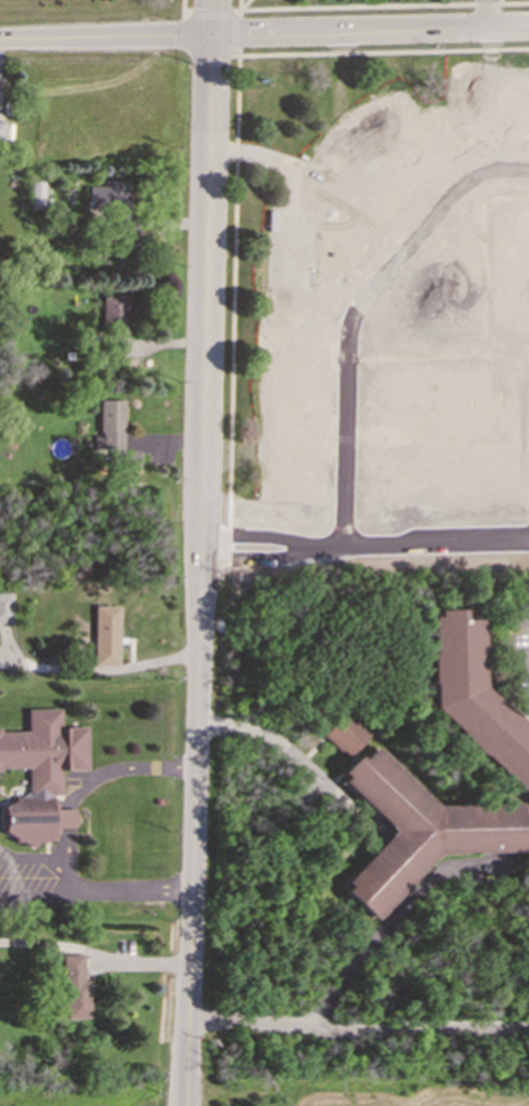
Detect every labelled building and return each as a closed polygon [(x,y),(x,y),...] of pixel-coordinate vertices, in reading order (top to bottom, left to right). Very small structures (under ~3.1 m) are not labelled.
[(129,180),(102,179),(102,186),(87,186),(87,211),(128,211),(129,180)] [(43,181),(30,181),(30,208),(44,207),(43,181)] [(102,295),(101,332),(129,333),(130,295),(102,295)] [(99,399),(98,436),(93,436),(93,448),(122,448),(123,400),(99,399)] [(138,469),(137,449),(119,450),(119,470),(138,469)] [(0,592),(0,622),(11,622),(10,591),(0,592)] [(118,606),(93,605),(92,665),(117,665),(118,606)] [(482,685),(482,618),(472,618),(472,608),(440,609),(431,619),(431,707),(528,798),(528,728),(482,685)] [(27,791),(2,805),(2,834),(11,834),(16,844),(38,844),(43,840),(56,840),(56,827),(74,827),(74,808),(58,808),(52,797),(60,793),(60,769),(86,769),(86,726),(59,726),(59,708),(26,708),(27,729),(0,729),(0,769),(27,768),(27,791)] [(347,759),(370,735),(343,710),(320,735),(347,759)] [(528,852),(528,824),(526,827),(520,828),(520,803),(508,803),(507,803),(437,804),(375,745),(363,757),(355,757),(342,769),(343,783),(391,829),(345,879),(346,893),(373,919),(438,853),(528,852)] [(82,954),(62,954),(63,1018),(89,1017),(89,978),(82,978),(82,954)]
